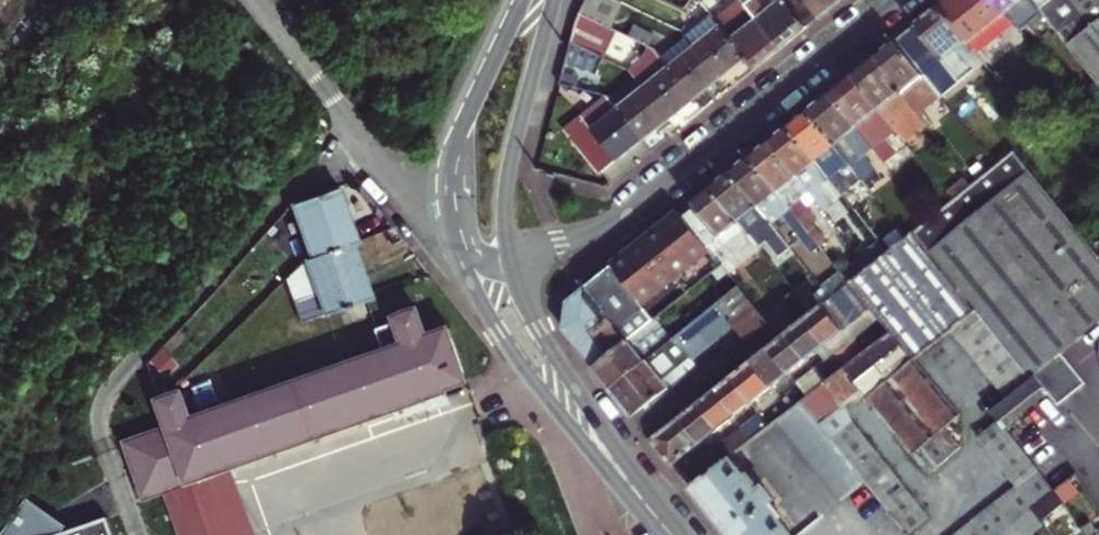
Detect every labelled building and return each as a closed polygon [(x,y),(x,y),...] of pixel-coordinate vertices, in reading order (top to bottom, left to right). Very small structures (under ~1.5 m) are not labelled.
[(581,10),(610,24),(622,1),(620,0),(619,0),(586,0),(581,10)] [(756,67),(771,55),(783,46),(747,0),(737,0),(717,16),(722,24),(748,56),(756,67)] [(783,46),(794,37),(808,26),(788,0),(747,0),(783,46)] [(840,0),(788,0),(808,26),(826,12),(840,0)] [(971,40),(1009,11),(1000,0),(946,0),(941,4),(971,40)] [(1009,11),(1023,29),(1044,13),(1037,4),(1034,0),(1000,0),(1009,11)] [(1048,2),(1046,0),(1042,0),(1037,4),(1044,13),(1098,81),(1098,0),(1051,0),(1048,2)] [(896,40),(924,73),(943,97),(987,60),(971,40),(941,4),(919,21),(896,40)] [(576,27),(571,40),(600,53),(606,56),(619,29),(610,24),(581,10),(576,27)] [(687,33),(696,45),(721,77),(735,66),(748,56),(722,24),(717,16),(713,12),(687,33)] [(634,23),(629,34),(650,44),(655,34),(634,23)] [(645,54),(650,44),(629,34),(624,43),(645,54)] [(579,63),(595,68),(600,53),(571,40),(558,81),(575,84),(600,90),(603,79),(577,70),(579,63)] [(886,73),(900,91),(903,90),(924,73),(896,40),(886,47),(877,54),(890,70),(886,73)] [(721,77),(696,45),(670,65),(696,97),(709,87),(721,77)] [(670,65),(661,53),(636,72),(645,84),(670,65)] [(917,108),(912,102),(903,90),(900,91),(886,73),(890,70),(877,54),(867,62),(854,73),(883,108),(891,119),(907,107),(912,114),(910,116),(919,127),(927,120),(917,108)] [(670,65),(645,84),(670,117),(684,107),(696,97),(670,65)] [(873,117),(883,108),(854,73),(844,81),(832,90),(860,126),(888,161),(900,151),(887,135),(881,140),(876,135),(882,129),(873,117)] [(670,117),(645,84),(619,105),(644,138),(657,127),(670,117)] [(851,133),(860,126),(832,90),(822,98),(810,108),(848,156),(866,179),(878,169),(865,151),(858,156),(854,152),(861,146),(851,133)] [(921,105),(917,99),(912,102),(917,108),(921,105)] [(644,138),(619,105),(591,126),(615,160),(630,148),(644,138)] [(848,156),(810,108),(802,115),(791,124),(817,158),(828,171),(846,194),(857,185),(838,163),(848,156)] [(798,173),(817,158),(791,124),(782,131),(771,139),(798,173)] [(1018,149),(1007,136),(988,152),(998,165),(1018,149)] [(798,173),(771,139),(761,147),(751,155),(779,189),(788,201),(793,206),(812,191),(798,173)] [(1048,188),(1018,149),(998,165),(976,182),(955,198),(940,210),(932,216),(914,231),(1032,376),(1009,394),(993,407),(1002,419),(1048,382),(1062,400),(1091,376),(1069,348),(1098,323),(1098,251),(1048,188)] [(779,189),(751,155),(742,162),(732,170),(759,204),(779,189)] [(759,204),(732,170),(722,178),(713,186),(750,233),(764,222),(768,228),(774,223),(759,204)] [(823,181),(838,200),(846,194),(828,171),(822,176),(825,179),(823,181)] [(348,217),(337,182),(298,194),(308,229),(301,231),(309,256),(350,242),(342,219),(348,217)] [(713,186),(699,196),(683,209),(711,244),(722,236),(731,248),(744,237),(749,243),(755,239),(750,233),(713,186)] [(298,194),(290,196),(301,231),(308,229),(298,194)] [(782,206),(786,211),(793,206),(788,201),(782,206)] [(800,216),(823,245),(837,234),(813,205),(800,216)] [(280,207),(264,226),(272,234),(289,215),(280,207)] [(596,367),(631,339),(665,312),(726,264),(711,244),(683,209),(665,224),(631,251),(566,302),(565,327),(570,334),(585,352),(596,367)] [(350,242),(356,240),(348,217),(342,219),(350,242)] [(812,393),(807,397),(869,478),(874,483),(900,516),(912,531),(932,515),(920,500),(854,417),(852,398),(865,387),(915,452),(929,469),(939,462),(962,444),(948,425),(965,412),(917,357),(955,326),(1009,394),(1032,376),(914,231),(910,234),(890,250),(871,266),(853,280),(894,330),(866,351),(847,366),(831,378),(812,393)] [(350,242),(309,256),(316,279),(309,281),(313,292),(297,297),(303,314),(317,308),(319,311),(362,297),(355,277),(361,274),(350,242)] [(316,279),(309,256),(300,259),(288,272),(297,297),(313,292),(309,281),(316,279)] [(362,297),(368,295),(368,292),(361,274),(355,277),(362,297)] [(833,295),(825,302),(847,329),(875,307),(853,280),(852,280),(833,295)] [(773,322),(770,319),(743,285),(726,299),(739,314),(735,318),(737,322),(751,339),(773,322)] [(814,311),(800,294),(770,319),(773,322),(784,336),(791,330),(807,316),(814,311)] [(739,314),(726,299),(682,334),(679,337),(695,356),(737,322),(735,318),(739,314)] [(838,336),(847,329),(825,302),(814,311),(807,316),(829,343),(838,336)] [(875,307),(847,329),(855,339),(883,317),(875,307)] [(125,438),(143,491),(443,384),(464,377),(448,327),(428,334),(420,311),(407,311),(398,318),(400,324),(378,332),(383,349),(190,415),(182,390),(166,390),(157,398),(166,424),(127,438),(125,438)] [(829,343),(807,316),(791,330),(813,356),(820,350),(829,343)] [(773,322),(751,339),(762,353),(772,345),(784,336),(773,322)] [(802,365),(813,356),(791,330),(784,336),(772,345),(794,371),(802,365)] [(695,356),(679,337),(648,360),(614,388),(627,404),(636,415),(673,386),(667,379),(695,356)] [(631,339),(596,367),(606,379),(614,388),(648,360),(631,339)] [(837,354),(847,366),(866,351),(855,339),(837,354)] [(785,378),(794,371),(772,345),(762,353),(755,359),(776,385),(785,378)] [(820,365),(831,378),(847,366),(837,354),(837,352),(820,365)] [(766,393),(776,385),(755,359),(735,374),(757,401),(766,393)] [(820,365),(801,381),(812,393),(831,378),(820,365)] [(748,408),(757,401),(735,374),(719,388),(740,414),(748,408)] [(211,376),(191,382),(198,401),(217,395),(211,376)] [(143,491),(145,497),(166,490),(233,466),(404,407),(446,392),(443,384),(143,491)] [(673,386),(636,415),(655,439),(692,410),(673,386)] [(740,414),(719,388),(702,402),(724,428),(733,420),(740,414)] [(784,415),(847,497),(869,478),(807,397),(793,408),(784,415)] [(701,445),(724,428),(702,402),(655,439),(666,453),(676,465),(689,455),(692,460),(705,450),(701,445)] [(765,411),(751,422),(760,433),(775,422),(765,411)] [(1005,531),(1037,506),(1057,490),(1002,419),(982,434),(1022,482),(955,534),(1000,534),(1005,531)] [(747,425),(731,438),(741,449),(756,436),(747,425)] [(695,467),(704,479),(733,455),(741,449),(731,438),(695,467)] [(781,516),(769,502),(773,499),(776,496),(765,482),(763,484),(758,487),(747,473),(733,455),(704,479),(694,487),(732,534),(797,534),(781,516)] [(183,534),(259,534),(233,466),(166,490),(183,534)] [(750,469),(747,473),(758,487),(763,484),(750,469)] [(1063,485),(1057,490),(1061,495),(1067,490),(1063,485)] [(1055,500),(1061,495),(1057,490),(1037,506),(1045,518),(1060,508),(1055,500)] [(29,496),(1,534),(118,534),(110,514),(72,526),(29,496)] [(773,499),(769,502),(781,516),(786,513),(773,499)] [(1005,531),(1008,534),(1031,534),(1049,522),(1045,518),(1037,506),(1005,531)]
